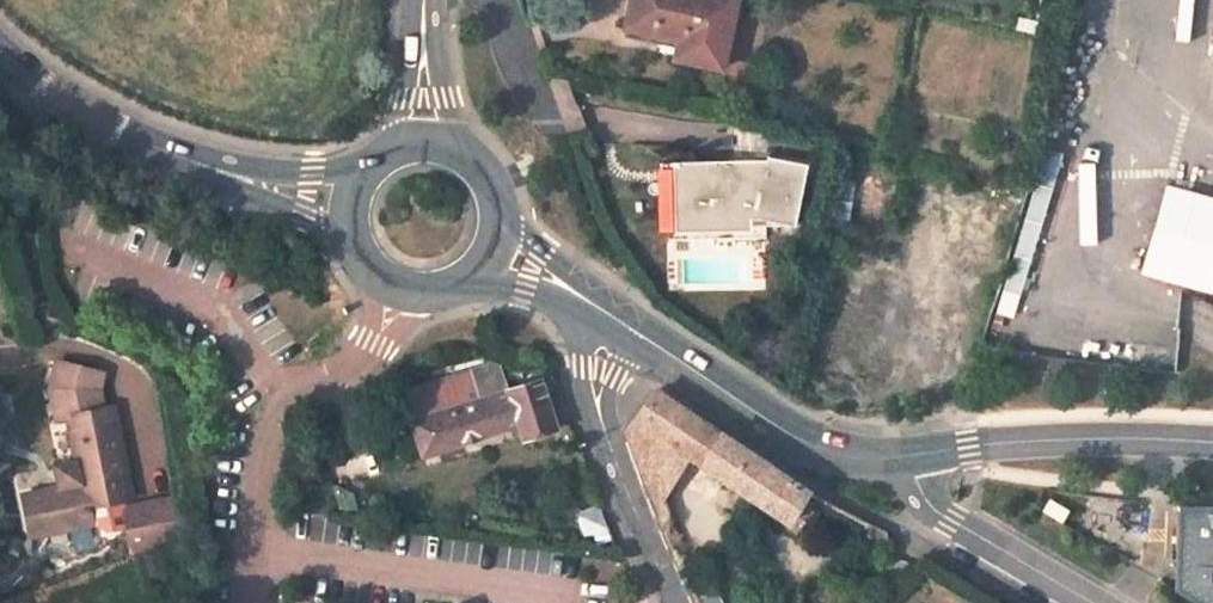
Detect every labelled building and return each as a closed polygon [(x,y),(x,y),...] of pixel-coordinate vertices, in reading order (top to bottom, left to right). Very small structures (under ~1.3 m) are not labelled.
[(736,0),(632,0),(626,27),(679,38),(675,57),(722,67),(736,0)] [(796,218),(805,167),(768,159),(767,163),(682,166),(682,170),(684,214),(711,215),(712,224),(746,224),(745,212),(760,212),(796,218)] [(682,170),(674,170),(677,230),(745,231),(746,224),(712,224),(711,215),(684,214),(682,170)] [(1164,189),(1141,272),(1212,292),(1212,202),(1164,189)] [(132,497),(114,408),(99,411),(96,397),(101,373),(56,363),(51,388),(58,421),(68,418),(77,461),(81,482),(60,486),(36,491),(44,535),(91,525),(88,506),(132,497)] [(500,372),(405,402),(411,421),(507,391),(500,372)] [(507,391),(411,421),(422,456),(518,426),(522,439),(555,428),(554,423),(568,418),(554,380),(542,385),(540,379),(507,391)] [(686,456),(789,524),(809,491),(655,391),(631,426),(640,454),(653,435),(686,456)] [(654,499),(660,500),(686,456),(653,435),(640,454),(654,499)] [(77,461),(56,466),(60,486),(81,482),(77,461)] [(21,495),(31,538),(44,535),(36,491),(21,495)] [(178,497),(124,509),(132,558),(182,539),(178,497)] [(1176,506),(1172,592),(1191,602),(1212,602),(1212,507),(1176,506)] [(680,545),(669,522),(663,529),(671,548),(680,545)] [(705,567),(683,576),(695,602),(698,602),(717,594),(705,567)]
